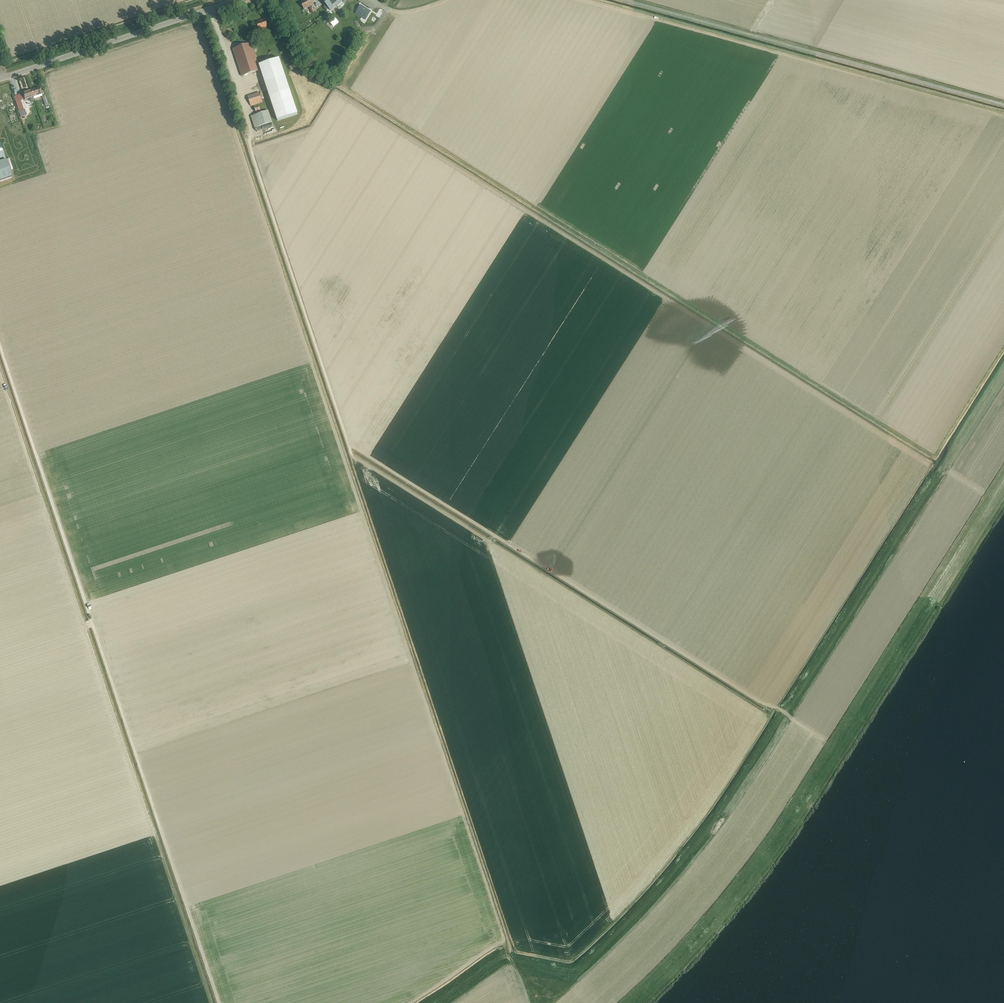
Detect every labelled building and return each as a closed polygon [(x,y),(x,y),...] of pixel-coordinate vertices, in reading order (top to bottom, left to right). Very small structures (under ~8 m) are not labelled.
[(311,5),(312,5),(309,0),(305,0),(300,2),(304,9),(308,7),(312,13),(315,12),(311,5)] [(342,0),(321,0),(325,5),(323,7),(326,10),(328,9),(330,11),(342,0)] [(365,20),(371,11),(361,4),(355,13),(365,20)] [(265,19),(256,22),(259,30),(264,28),(265,30),(264,31),(265,34),(269,34),(267,30),(266,27),(267,27),(265,19)] [(260,70),(251,44),(251,43),(232,49),(241,76),(260,70)] [(289,89),(279,58),(259,65),(269,96),(289,89)] [(31,90),(33,96),(41,94),(39,87),(31,90)] [(289,89),(269,96),(277,120),(297,113),(289,89)] [(34,99),(33,96),(31,90),(22,93),(25,99),(30,98),(31,100),(34,99)] [(259,92),(258,92),(257,91),(254,92),(255,93),(247,96),(251,106),(258,103),(262,102),(259,92)] [(25,114),(32,112),(29,105),(23,107),(25,114)] [(255,128),(272,122),(268,110),(251,116),(255,128)]
